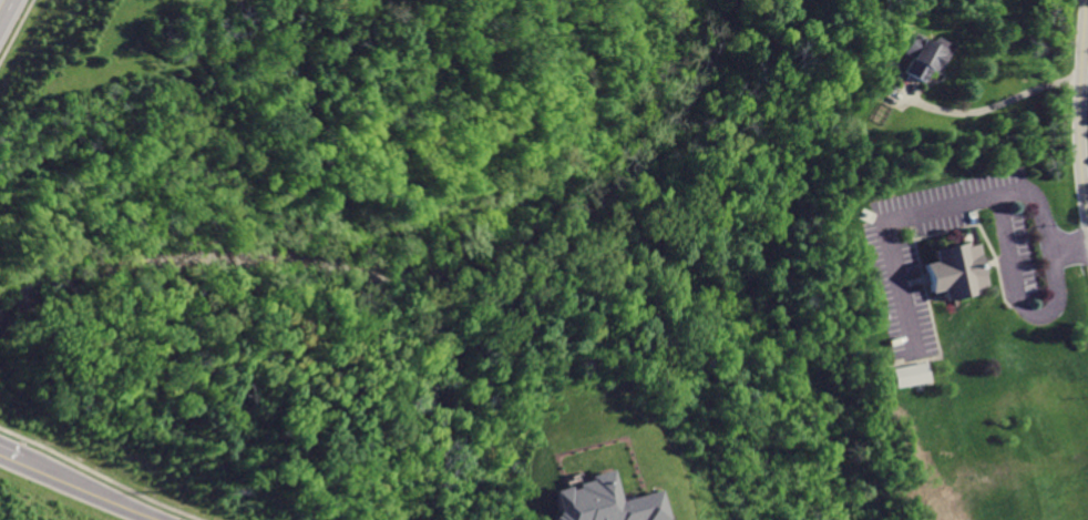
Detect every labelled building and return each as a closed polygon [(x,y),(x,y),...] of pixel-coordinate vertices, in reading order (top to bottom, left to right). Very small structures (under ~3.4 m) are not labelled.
[(909,31),(897,52),(906,58),(899,71),(909,75),(921,82),(927,69),(934,73),(950,44),(933,35),(931,39),(918,32),(917,35),(909,31)] [(978,243),(967,245),(965,238),(933,247),(935,258),(924,262),(932,290),(943,288),(946,298),(979,289),(978,286),(988,284),(978,243)] [(893,366),(897,386),(932,379),(927,359),(893,366)] [(554,519),(658,519),(661,519),(653,487),(618,497),(609,467),(586,473),(587,479),(575,482),(577,488),(566,491),(565,487),(553,490),(560,513),(553,516),(554,519)]
